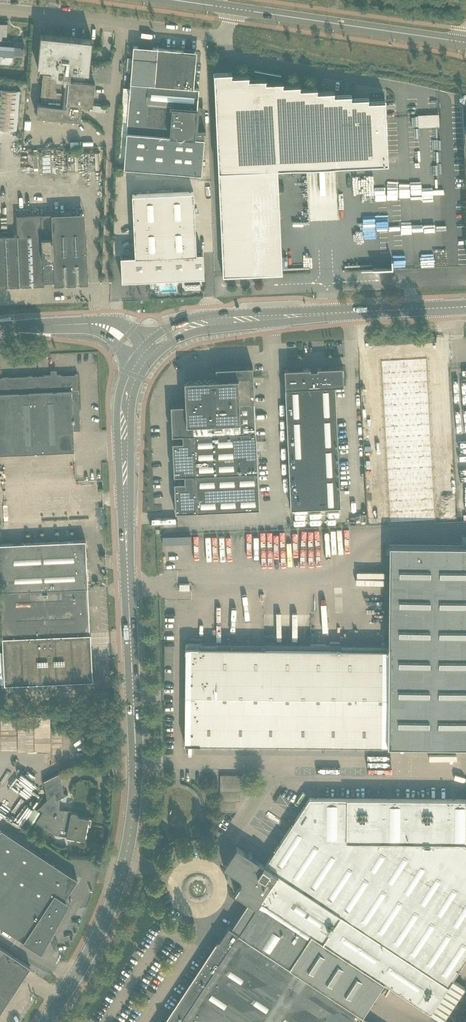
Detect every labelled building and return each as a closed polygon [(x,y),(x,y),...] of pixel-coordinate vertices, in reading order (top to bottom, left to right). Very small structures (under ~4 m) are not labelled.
[(3,56),(2,60),(5,63),(9,63),(12,61),(13,56),(13,55),(23,55),(24,42),(2,41),(2,35),(7,36),(8,25),(0,24),(0,55),(3,56)] [(37,68),(51,69),(50,74),(43,73),(40,103),(38,103),(37,116),(80,120),(82,103),(93,104),(94,91),(95,81),(70,79),(71,71),(89,73),(92,39),(41,34),(37,68)] [(123,97),(117,167),(124,168),(201,174),(204,138),(202,109),(197,109),(197,99),(198,88),(194,88),(197,51),(157,48),(154,84),(130,82),(130,88),(124,87),(123,97)] [(334,95),(334,91),(317,91),(317,88),(317,87),(300,88),(300,85),(300,84),(283,85),(283,82),(283,81),(266,82),(266,79),(266,78),(249,79),(248,76),(249,76),(249,75),(232,76),(231,73),(232,73),(232,72),(214,73),(218,171),(338,166),(388,163),(385,100),(368,101),(368,97),(351,98),(351,94),(334,95)] [(442,125),(442,112),(420,113),(420,126),(442,125)] [(102,168),(101,151),(70,152),(70,169),(102,168)] [(379,200),(424,198),(423,181),(411,181),(411,187),(402,187),(402,178),(378,179),(379,200)] [(444,211),(444,188),(435,189),(435,200),(440,200),(441,211),(444,211)] [(193,191),(132,194),(135,256),(130,257),(131,276),(202,273),(202,276),(204,276),(203,252),(201,252),(201,253),(196,253),(193,191)] [(86,232),(52,234),(52,237),(42,238),(41,214),(16,215),(17,235),(0,236),(0,287),(44,285),(44,281),(54,281),(54,285),(88,283),(86,232)] [(331,352),(332,366),(346,365),(345,340),(334,341),(334,352),(331,352)] [(427,358),(404,359),(405,372),(427,371),(427,358)] [(404,359),(381,361),(382,373),(405,372),(404,359)] [(256,431),(253,366),(245,366),(245,368),(220,369),(220,367),(215,368),(216,378),(184,380),(185,404),(170,405),(172,435),(182,434),(256,431)] [(340,505),(335,386),(344,385),(343,366),(328,367),(328,368),(321,369),(321,367),(317,367),(317,369),(310,370),(310,368),(303,368),(303,369),(288,370),(288,369),(284,369),(290,508),(340,505)] [(427,371),(405,372),(405,383),(428,381),(427,371)] [(405,372),(382,373),(382,384),(405,383),(405,372)] [(80,430),(78,374),(0,377),(0,454),(74,451),(73,430),(80,430)] [(428,381),(405,383),(406,393),(429,392),(428,381)] [(405,383),(382,384),(383,395),(406,393),(405,383)] [(429,392),(406,393),(406,404),(429,403),(429,392)] [(406,393),(383,395),(383,405),(406,404),(406,393)] [(429,403),(406,404),(407,415),(430,413),(429,403)] [(406,404),(383,405),(384,416),(407,415),(406,404)] [(430,413),(407,415),(407,425),(430,424),(430,413)] [(407,415),(384,416),(385,427),(407,425),(407,415)] [(430,424),(407,425),(408,436),(431,435),(430,424)] [(407,425),(385,427),(385,437),(408,436),(407,425)] [(257,471),(256,431),(182,434),(182,441),(172,441),(172,449),(174,449),(175,471),(173,471),(173,475),(184,475),(257,471)] [(431,435),(408,436),(409,447),(431,446),(431,435)] [(408,436),(385,437),(386,448),(409,447),(408,436)] [(431,446),(409,447),(409,457),(432,456),(431,446)] [(409,447),(386,448),(386,459),(409,457),(409,447)] [(432,456),(409,457),(410,468),(433,467),(432,456)] [(409,457),(386,459),(387,469),(410,468),(409,457)] [(433,467),(410,468),(410,479),(433,478),(433,467)] [(410,468),(387,469),(387,480),(410,479),(410,468)] [(259,508),(257,471),(184,475),(184,481),(174,482),(174,486),(176,486),(176,493),(176,504),(175,504),(175,512),(259,508)] [(433,478),(410,479),(411,490),(434,488),(433,478)] [(410,479),(387,480),(388,491),(411,490),(410,479)] [(434,488),(411,490),(411,500),(434,499),(434,488)] [(411,490),(388,491),(389,501),(411,500),(411,490)] [(369,522),(383,521),(382,497),(369,498),(369,522)] [(434,499),(411,500),(412,511),(435,510),(434,499)] [(411,500),(389,501),(389,512),(412,511),(411,500)] [(435,510),(412,511),(413,522),(436,521),(435,510)] [(412,511),(389,512),(390,523),(413,522),(412,511)] [(85,540),(0,544),(0,583),(2,637),(5,684),(93,680),(92,657),(82,657),(81,634),(91,634),(91,633),(90,633),(85,540)] [(389,544),(388,649),(339,649),(339,641),(329,641),(329,644),(310,644),(310,649),(202,648),(202,644),(186,644),(186,683),(185,683),(185,684),(185,744),(465,746),(465,545),(389,544)] [(58,808),(56,800),(64,796),(60,773),(43,781),(47,799),(37,809),(37,810),(39,808),(43,811),(36,821),(56,834),(61,828),(68,829),(66,836),(85,840),(89,817),(78,815),(78,814),(77,813),(76,812),(58,808)] [(241,791),(245,791),(245,775),(221,775),(220,811),(237,811),(237,801),(241,801),(241,791)] [(465,957),(465,799),(309,798),(265,865),(236,846),(223,866),(238,876),(240,877),(240,879),(241,880),(241,882),(240,883),(240,885),(235,893),(249,901),(231,928),(242,934),(241,935),(289,967),(311,934),(442,1020),(464,987),(452,979),(465,957)] [(77,879),(1,829),(0,831),(0,925),(41,952),(61,916),(63,917),(70,903),(64,900),(77,879)] [(153,887),(160,889),(160,887),(162,888),(163,883),(162,882),(157,880),(155,881),(155,883),(153,887)] [(289,967),(241,935),(242,934),(231,928),(229,926),(219,940),(216,940),(217,944),(167,1019),(160,1021),(161,1021),(370,1021),(361,1016),(362,1015),(289,967)] [(30,967),(0,947),(0,1012),(30,967)]
